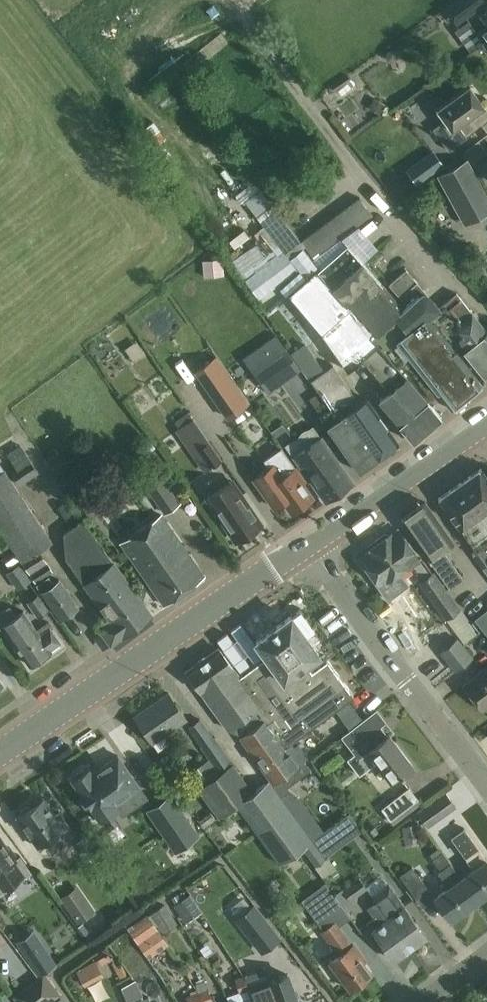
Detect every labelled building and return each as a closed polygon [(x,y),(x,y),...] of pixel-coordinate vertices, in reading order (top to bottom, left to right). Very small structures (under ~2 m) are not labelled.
[(486,2),(486,0),(454,0),(444,7),(457,24),(486,2)] [(486,47),(486,28),(478,34),(469,21),(455,31),(470,51),(478,45),(482,51),(486,47)] [(395,50),(391,49),(387,51),(386,56),(388,60),(393,61),(397,58),(398,54),(395,50)] [(467,137),(458,125),(484,106),(469,86),(437,109),(445,119),(433,128),(449,150),(467,137)] [(385,105),(373,99),(368,109),(380,115),(385,105)] [(433,149),(407,169),(418,184),(444,164),(433,149)] [(438,177),(465,225),(486,212),(486,195),(468,160),(438,177)] [(301,241),(314,259),(373,215),(360,197),(301,241)] [(284,253),(299,241),(274,210),(260,221),(284,253)] [(372,337),(404,308),(383,284),(382,285),(362,262),(347,246),(318,272),(317,272),(346,304),(345,304),(349,309),(348,310),(372,337)] [(203,260),(204,276),(224,274),(223,258),(203,260)] [(399,295),(408,305),(421,293),(414,285),(418,282),(407,270),(390,285),(399,295)] [(378,401),(413,442),(441,418),(428,400),(431,398),(372,337),(348,310),(349,309),(345,304),(346,304),(316,271),(289,294),(346,370),(362,359),(385,389),(381,393),(384,396),(378,401)] [(440,306),(433,299),(425,290),(421,293),(408,305),(404,308),(372,337),(431,398),(438,393),(450,407),(481,383),(458,354),(428,316),(440,306)] [(443,335),(458,354),(460,353),(482,381),(486,377),(486,330),(472,310),(471,311),(457,293),(442,305),(440,306),(428,316),(443,335)] [(346,370),(320,336),(290,296),(276,307),(303,341),(306,338),(330,367),(327,370),(304,344),(292,353),(323,397),(371,462),(399,442),(368,398),(360,403),(341,374),(346,370)] [(276,335),(243,358),(267,392),(300,369),(276,335)] [(238,410),(249,402),(233,379),(217,356),(207,364),(196,371),(212,394),(228,417),(238,410)] [(178,429),(194,452),(198,450),(211,468),(223,460),(210,442),(212,440),(191,411),(175,423),(179,428),(178,429)] [(286,444),(294,456),(326,501),(353,482),(321,437),(314,425),(286,444)] [(40,472),(21,445),(6,455),(14,466),(9,470),(21,486),(40,472)] [(274,508),(283,502),(291,512),(313,497),(303,482),(306,481),(281,445),(262,458),(267,465),(251,476),(274,508)] [(39,549),(52,540),(5,468),(0,461),(0,529),(14,551),(22,562),(36,583),(54,571),(39,549)] [(486,509),(486,476),(480,467),(465,479),(469,485),(471,484),(480,497),(481,496),(485,502),(477,507),(481,514),(486,509)] [(180,504),(155,468),(140,478),(165,514),(180,504)] [(469,485),(465,479),(438,498),(460,529),(481,514),(477,507),(485,502),(481,496),(480,497),(471,484),(469,485)] [(205,497),(215,512),(225,525),(226,525),(237,541),(261,525),(241,495),(231,480),(205,497)] [(464,579),(442,547),(452,541),(426,501),(403,517),(429,556),(450,588),(464,579)] [(161,515),(122,544),(164,605),(204,576),(161,515)] [(110,645),(152,615),(83,520),(64,534),(66,558),(106,615),(95,623),(110,645)] [(420,554),(418,555),(398,529),(360,557),(380,584),(378,586),(382,592),(391,586),(386,580),(409,562),(422,580),(420,581),(447,619),(462,608),(434,570),(432,572),(420,554)] [(483,546),(472,554),(486,575),(486,551),(483,546)] [(22,562),(14,551),(0,560),(0,563),(18,590),(32,581),(20,564),(22,562)] [(36,585),(41,592),(61,620),(79,607),(60,580),(54,583),(49,576),(36,585)] [(27,602),(38,617),(49,609),(38,594),(27,602)] [(2,625),(30,665),(51,650),(50,649),(60,642),(50,627),(52,626),(49,621),(37,629),(23,610),(17,615),(10,605),(0,612),(0,627),(2,625)] [(486,635),(486,609),(475,619),(486,635)] [(290,615),(256,642),(267,656),(284,680),(306,664),(319,654),(290,615)] [(458,637),(439,651),(455,671),(474,657),(458,637)] [(222,650),(188,673),(227,730),(257,709),(264,719),(238,739),(269,780),(254,792),(231,761),(196,786),(220,817),(236,805),(281,865),(304,847),(318,866),(328,858),(313,839),(307,831),(281,795),(288,789),(286,786),(309,769),(303,762),(308,759),(298,745),(295,747),(292,742),(299,738),(298,737),(300,736),(300,737),(314,726),(315,725),(329,714),(330,713),(331,714),(345,703),(346,702),(354,697),(327,660),(312,671),(306,664),(284,680),(267,656),(240,676),(222,650)] [(483,708),(486,705),(486,666),(464,685),(483,708)] [(168,692),(134,716),(153,742),(187,719),(168,692)] [(367,768),(376,761),(392,781),(413,765),(389,734),(384,738),(377,728),(384,723),(374,711),(342,736),(354,752),(347,758),(357,771),(365,765),(367,768)] [(209,759),(188,774),(196,786),(231,761),(233,759),(216,736),(214,737),(200,719),(189,727),(202,746),(201,747),(209,759)] [(90,767),(72,779),(101,821),(118,809),(122,814),(147,797),(118,755),(94,772),(90,767)] [(423,804),(410,787),(381,808),(395,826),(423,804)] [(445,791),(416,812),(427,827),(456,807),(445,791)] [(171,795),(153,807),(182,848),(200,836),(171,795)] [(67,843),(59,832),(69,825),(59,812),(55,815),(43,798),(17,816),(39,847),(44,843),(52,854),(67,843)] [(318,823),(307,831),(313,839),(324,831),(318,823)] [(402,826),(405,843),(422,840),(418,823),(402,826)] [(477,899),(486,892),(486,857),(464,826),(451,835),(474,868),(461,876),(477,899)] [(76,842),(89,859),(99,851),(87,834),(76,842)] [(17,857),(9,846),(6,848),(0,839),(0,892),(32,871),(20,854),(17,857)] [(441,848),(440,847),(430,854),(441,870),(439,872),(448,886),(436,895),(452,917),(477,899),(461,876),(449,859),(441,848)] [(412,865),(400,875),(423,905),(435,896),(412,865)] [(381,874),(365,885),(373,895),(375,898),(374,899),(376,902),(410,947),(426,935),(405,905),(389,883),(388,884),(381,874)] [(342,889),(334,894),(345,910),(346,911),(347,912),(355,906),(352,901),(364,892),(371,901),(374,899),(375,898),(373,895),(365,885),(360,879),(344,891),(342,889)] [(325,882),(313,890),(328,911),(316,919),(323,929),(322,930),(320,931),(338,955),(329,961),(350,989),(371,973),(362,961),(365,959),(353,943),(336,919),(344,913),(346,911),(345,910),(334,894),(325,882)] [(175,905),(186,922),(202,911),(191,894),(175,905)] [(87,898),(69,911),(78,923),(96,911),(87,898)] [(376,902),(367,908),(374,918),(368,922),(372,929),(393,959),(410,947),(376,902)] [(149,916),(162,935),(179,923),(166,904),(149,916)] [(253,904),(236,917),(261,950),(278,937),(253,904)] [(129,929),(148,957),(167,944),(148,916),(129,929)] [(65,949),(82,939),(70,919),(53,928),(65,949)] [(49,976),(58,966),(34,933),(16,944),(42,977),(49,976)] [(119,949),(128,970),(137,966),(129,946),(119,949)] [(114,967),(120,979),(127,975),(122,963),(114,967)] [(254,973),(244,976),(248,987),(257,984),(254,973)] [(61,995),(49,976),(42,977),(32,983),(14,996),(19,1001),(50,1001),(61,995)] [(249,989),(248,987),(244,976),(235,979),(240,992),(227,997),(229,1001),(254,1001),(249,989)] [(249,989),(254,1001),(297,1001),(288,976),(272,981),(249,989)] [(195,983),(200,991),(204,1001),(217,1001),(214,996),(211,997),(204,980),(195,983)] [(148,997),(143,999),(137,981),(123,986),(128,1001),(151,1001),(148,997)] [(200,991),(187,995),(190,1001),(204,1001),(200,991)]
